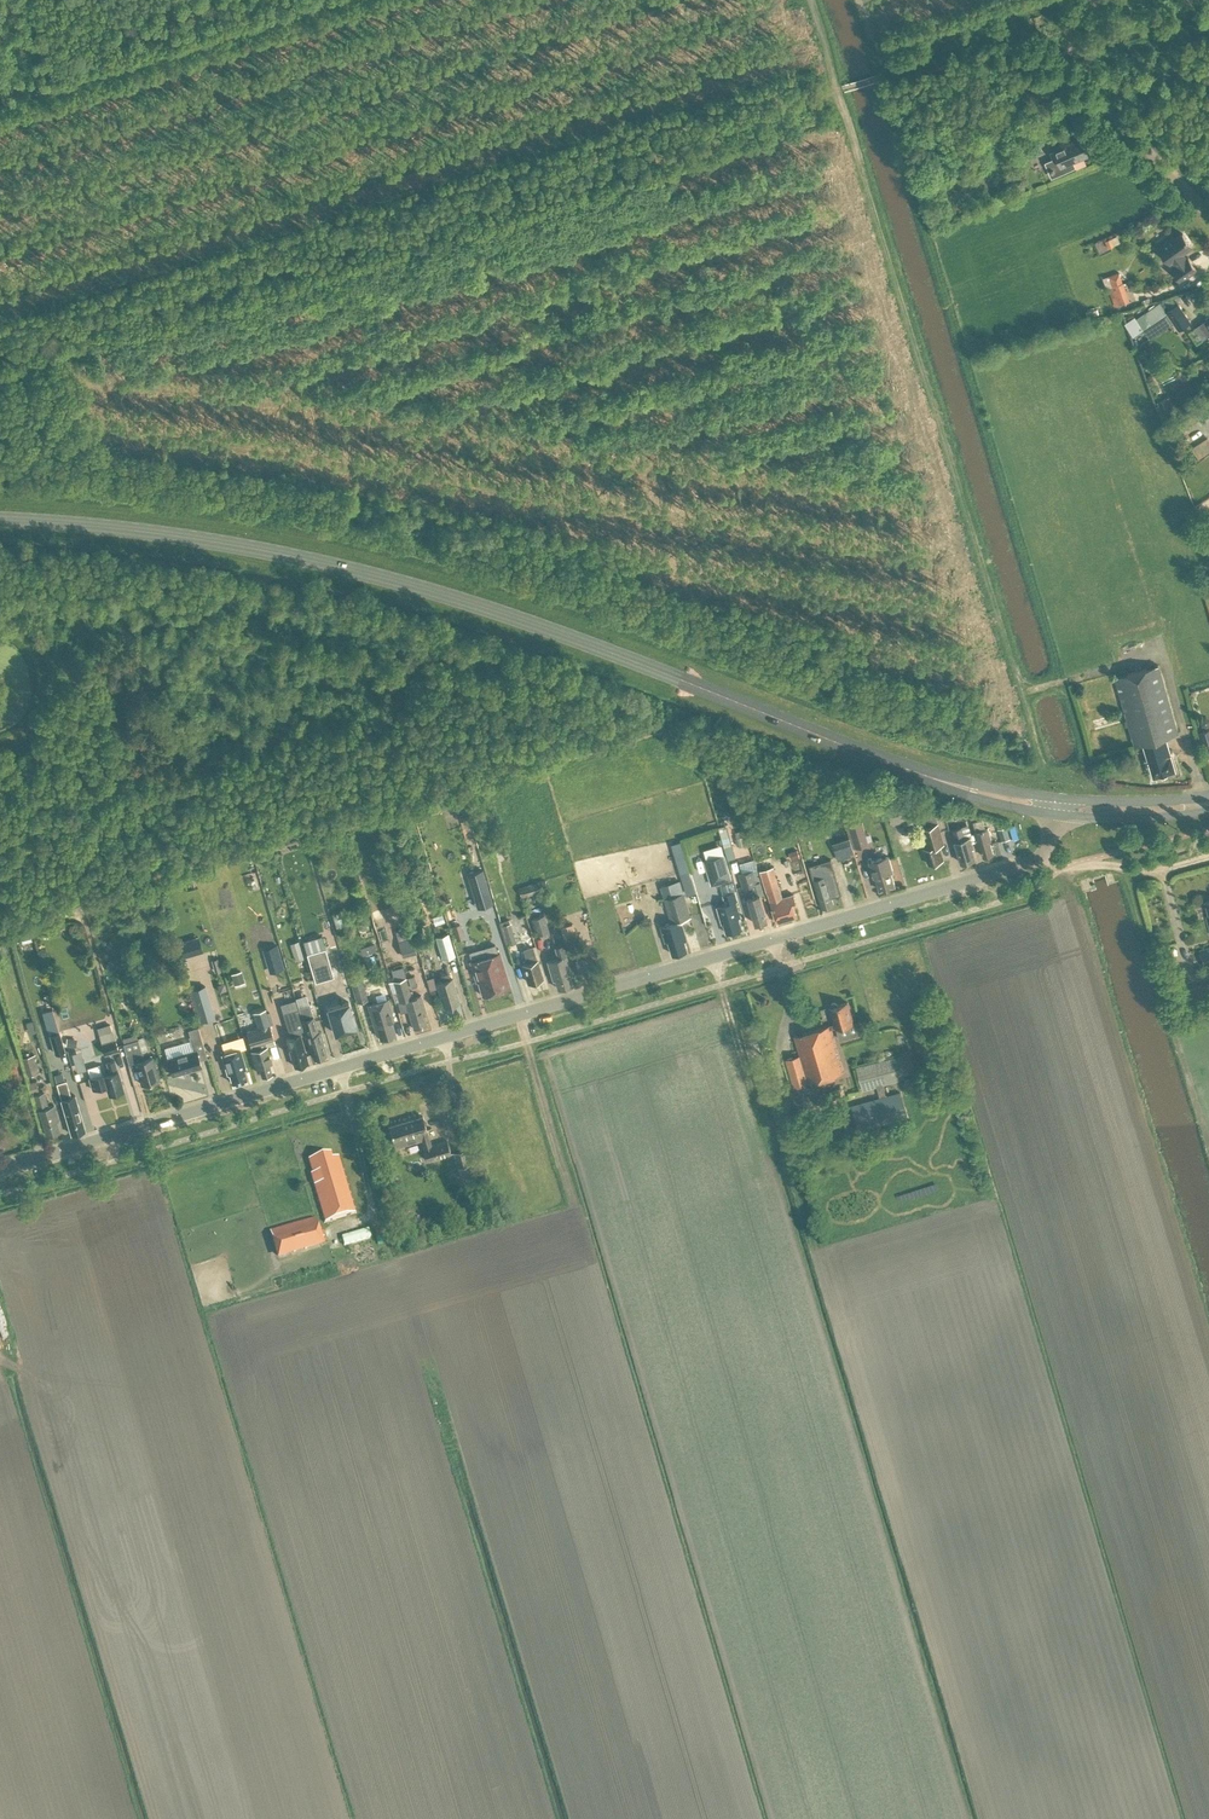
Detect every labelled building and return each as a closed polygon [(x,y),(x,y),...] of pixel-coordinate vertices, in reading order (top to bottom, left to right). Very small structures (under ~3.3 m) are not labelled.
[(1007,81),(993,91),(996,96),(1011,86),(1007,81)] [(967,114),(976,118),(982,108),(973,103),(967,114)] [(1057,156),(1050,159),(1057,175),(1075,167),(1074,164),(1073,162),(1094,153),(1086,135),(1065,144),(1064,142),(1053,147),(1057,156)] [(1028,158),(1044,151),(1040,142),(1024,149),(1028,158)] [(1170,263),(1174,260),(1177,265),(1172,269),(1180,281),(1197,268),(1189,257),(1187,259),(1182,253),(1192,245),(1183,232),(1175,238),(1173,236),(1158,247),(1170,263)] [(1117,235),(1105,240),(1109,247),(1121,242),(1117,235)] [(1111,286),(1116,298),(1118,304),(1130,299),(1123,281),(1111,286)] [(1172,295),(1163,298),(1170,308),(1166,310),(1179,329),(1191,320),(1179,302),(1177,303),(1172,295)] [(1147,344),(1144,347),(1144,352),(1147,354),(1152,354),(1154,351),(1154,347),(1151,344),(1147,344)] [(1176,410),(1170,396),(1167,397),(1167,395),(1158,399),(1160,404),(1157,405),(1162,416),(1176,410)] [(1198,456),(1208,449),(1208,437),(1207,434),(1191,445),(1198,456)] [(1118,676),(1130,717),(1138,744),(1146,741),(1156,775),(1177,769),(1168,735),(1179,732),(1175,717),(1160,664),(1118,676)] [(1201,720),(1202,725),(1207,727),(1208,725),(1208,718),(1205,716),(1201,720)] [(1205,748),(1208,747),(1208,729),(1200,731),(1205,748)] [(439,800),(442,808),(460,802),(457,794),(439,800)] [(438,800),(430,803),(431,806),(432,810),(441,808),(440,805),(438,800)] [(431,806),(430,803),(415,808),(417,816),(433,811),(431,806)] [(812,806),(815,818),(822,816),(819,804),(812,806)] [(925,835),(929,846),(924,847),(929,863),(930,862),(933,863),(936,862),(937,860),(944,858),(939,843),(944,842),(935,809),(923,813),(927,826),(923,827),(924,829),(923,831),(924,834),(925,835)] [(805,821),(802,813),(795,816),(797,824),(805,821)] [(984,855),(994,852),(990,839),(992,839),(988,827),(986,828),(982,818),(973,820),(984,855)] [(856,846),(869,843),(862,822),(850,825),(856,846)] [(726,823),(719,825),(725,846),(732,844),(726,823)] [(969,823),(962,826),(953,828),(956,840),(955,840),(961,862),(975,858),(972,847),(973,846),(971,836),(973,835),(969,823)] [(1007,825),(998,828),(1001,840),(1010,837),(1007,825)] [(756,826),(749,832),(754,838),(761,832),(756,826)] [(747,834),(737,836),(740,846),(749,843),(747,834)] [(850,838),(840,841),(846,857),(855,854),(850,838)] [(378,848),(375,857),(382,860),(385,851),(378,848)] [(271,849),(258,852),(260,860),(272,857),(271,849)] [(726,855),(706,860),(711,877),(722,873),(724,880),(732,877),(726,855)] [(893,870),(889,855),(872,860),(871,857),(869,858),(874,876),(876,875),(880,889),(895,884),(891,870),(893,870)] [(831,858),(809,864),(814,879),(822,907),(834,904),(832,897),(842,894),(831,858)] [(783,897),(773,866),(761,869),(768,891),(777,921),(797,915),(794,905),(797,904),(794,893),(783,897)] [(483,868),(467,873),(473,895),(489,890),(483,868)] [(686,869),(689,892),(698,891),(695,868),(686,869)] [(757,868),(739,873),(743,886),(744,886),(753,884),(755,890),(747,893),(756,922),(768,919),(760,894),(764,892),(760,880),(757,868)] [(544,879),(518,886),(521,896),(547,889),(544,879)] [(691,916),(683,892),(680,881),(662,886),(665,897),(672,921),(661,925),(666,940),(669,939),(673,953),(687,948),(683,935),(686,934),(682,919),(691,916)] [(737,900),(735,891),(724,894),(726,903),(719,905),(727,932),(742,928),(739,917),(741,916),(736,901),(737,900)] [(375,921),(385,918),(382,908),(373,911),(375,921)] [(536,934),(549,931),(543,914),(531,917),(536,934)] [(508,944),(516,942),(509,919),(501,921),(508,944)] [(573,922),(560,926),(566,944),(578,940),(573,922)] [(460,923),(451,925),(456,940),(464,937),(460,923)] [(30,932),(19,934),(22,943),(32,940),(30,932)] [(435,935),(442,958),(455,955),(448,932),(435,935)] [(412,936),(398,940),(402,956),(417,953),(412,936)] [(572,974),(563,944),(555,946),(558,957),(547,960),(553,980),(555,979),(557,987),(572,983),(570,974),(572,974)] [(122,956),(130,954),(127,945),(120,947),(122,956)] [(537,959),(532,945),(523,948),(527,961),(522,963),(523,965),(521,966),(525,971),(528,981),(542,977),(537,959)] [(325,947),(308,952),(315,979),(333,975),(325,947)] [(1208,964),(1208,947),(1199,950),(1204,966),(1208,964)] [(482,994),(510,986),(500,951),(470,960),(476,981),(478,980),(482,994)] [(302,952),(293,954),(295,960),(304,958),(302,952)] [(218,957),(212,958),(215,972),(221,971),(218,957)] [(241,970),(232,972),(235,984),(245,982),(241,970)] [(450,978),(448,972),(440,974),(442,980),(436,982),(443,1006),(460,1001),(452,977),(450,978)] [(411,986),(417,985),(414,975),(408,976),(411,986)] [(357,1002),(368,999),(361,976),(351,979),(357,1002)] [(389,982),(392,992),(396,991),(399,1001),(405,999),(413,1028),(427,1024),(424,1014),(426,1013),(423,1000),(420,1001),(419,995),(412,997),(406,977),(403,978),(389,982)] [(219,990),(227,988),(224,981),(217,983),(219,990)] [(1182,989),(1185,1002),(1208,995),(1208,982),(1182,989)] [(215,1017),(205,984),(191,988),(200,1021),(215,1017)] [(394,1019),(388,998),(368,1004),(376,1033),(379,1033),(380,1038),(395,1033),(391,1020),(394,1019)] [(348,1001),(328,1007),(335,1031),(355,1026),(348,1001)] [(854,1021),(848,1001),(830,1006),(835,1023),(795,1035),(800,1054),(786,1058),(795,1086),(844,1071),(832,1032),(834,1031),(833,1027),(854,1021)] [(317,1030),(309,1003),(298,1006),(314,1057),(326,1053),(322,1040),(324,1040),(321,1032),(320,1033),(319,1030),(317,1030)] [(253,1011),(258,1028),(246,1031),(252,1049),(251,1049),(257,1068),(259,1067),(262,1074),(271,1071),(268,1058),(271,1057),(267,1044),(267,1045),(265,1040),(273,1038),(275,1042),(270,1024),(265,1008),(253,1011)] [(284,1012),(288,1025),(292,1036),(286,1038),(288,1044),(287,1046),(288,1049),(290,1049),(294,1064),(308,1060),(300,1034),(305,1032),(301,1021),(297,1008),(284,1012)] [(207,1057),(198,1025),(188,1029),(192,1043),(191,1044),(193,1049),(167,1057),(173,1075),(202,1066),(200,1059),(207,1057)] [(112,1029),(99,1034),(101,1043),(104,1054),(118,1049),(112,1029)] [(65,1050),(59,1030),(49,1033),(55,1053),(65,1050)] [(67,1037),(66,1045),(76,1046),(77,1038),(67,1037)] [(138,1038),(123,1042),(126,1052),(130,1065),(136,1063),(142,1083),(159,1078),(152,1056),(144,1059),(141,1047),(140,1047),(138,1038)] [(246,1068),(240,1048),(221,1053),(228,1073),(230,1072),(233,1083),(247,1078),(244,1068),(246,1068)] [(858,1073),(862,1089),(877,1085),(880,1096),(852,1104),(859,1130),(907,1117),(900,1091),(887,1095),(883,1083),(917,1074),(911,1052),(856,1067),(858,1073)] [(39,1071),(38,1065),(34,1053),(22,1057),(27,1075),(39,1071)] [(110,1072),(103,1074),(103,1073),(89,1076),(93,1088),(106,1084),(108,1093),(124,1089),(118,1069),(117,1070),(114,1059),(107,1062),(110,1072)] [(65,1080),(56,1082),(71,1133),(84,1129),(74,1094),(71,1095),(66,1079),(65,1080)] [(36,1080),(28,1082),(30,1092),(39,1090),(36,1080)] [(37,1105),(38,1105),(47,1103),(44,1091),(33,1094),(37,1106),(37,1105)] [(54,1104),(38,1108),(46,1134),(60,1130),(55,1115),(57,1115),(54,1104)] [(431,1144),(422,1115),(389,1125),(395,1147),(422,1139),(424,1146),(422,1147),(426,1159),(451,1152),(447,1140),(431,1144)] [(470,1163),(467,1148),(453,1151),(457,1166),(459,1166),(470,1163)] [(332,1160),(331,1156),(308,1162),(313,1176),(311,1176),(314,1188),(325,1224),(355,1215),(338,1159),(332,1160)] [(391,1163),(382,1166),(384,1175),(394,1172),(391,1163)] [(323,1241),(330,1240),(328,1235),(322,1237),(317,1221),(271,1235),(279,1261),(325,1248),(323,1241)] [(348,1245),(376,1237),(373,1228),(346,1236),(348,1245)]
